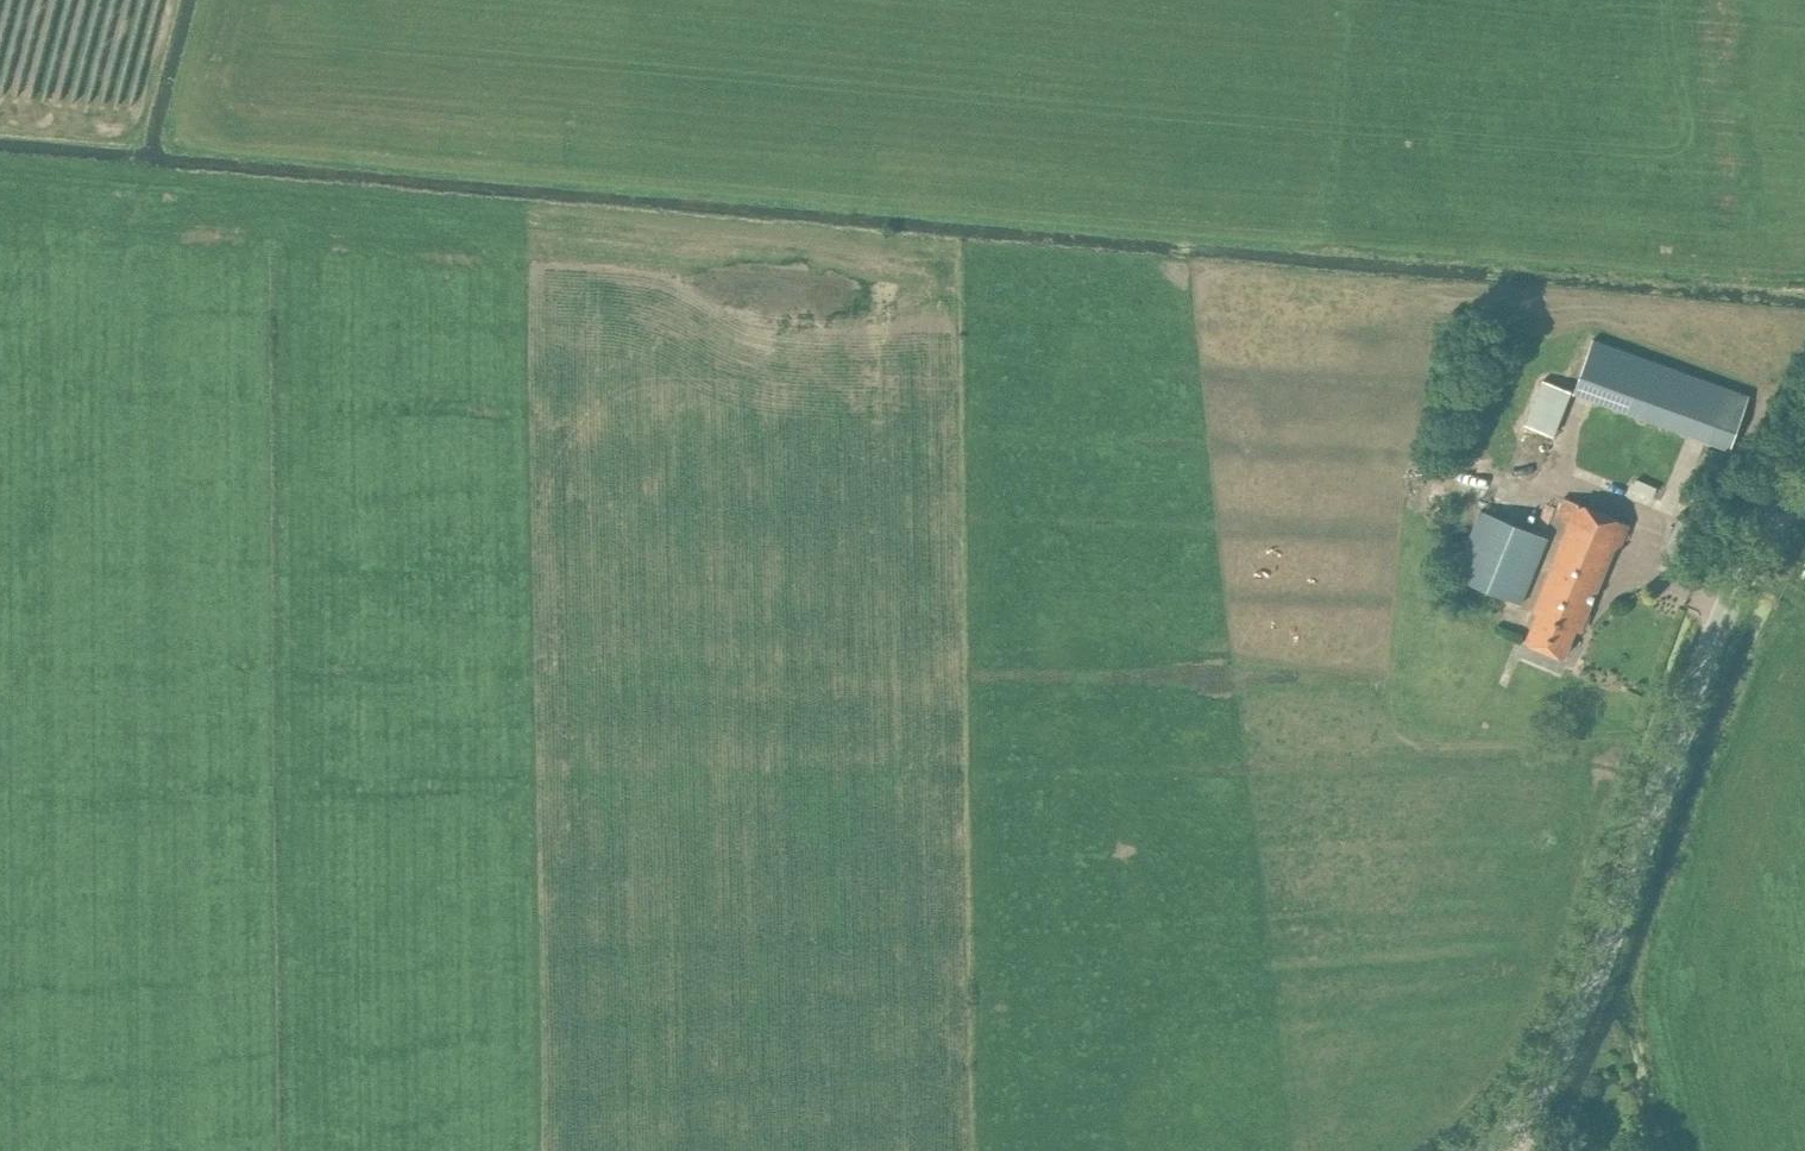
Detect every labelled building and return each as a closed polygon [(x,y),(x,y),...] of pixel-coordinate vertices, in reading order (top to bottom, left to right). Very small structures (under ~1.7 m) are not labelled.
[(1727,445),(1744,398),(1583,340),(1566,387),(1727,445)] [(1543,379),(1525,423),(1554,435),(1571,391),(1543,379)] [(1557,516),(1570,521),(1533,610),(1538,612),(1526,640),(1564,656),(1576,628),(1580,630),(1615,546),(1620,548),(1630,525),(1564,498),(1557,516)] [(1522,604),(1550,538),(1483,510),(1455,575),(1522,604)]
